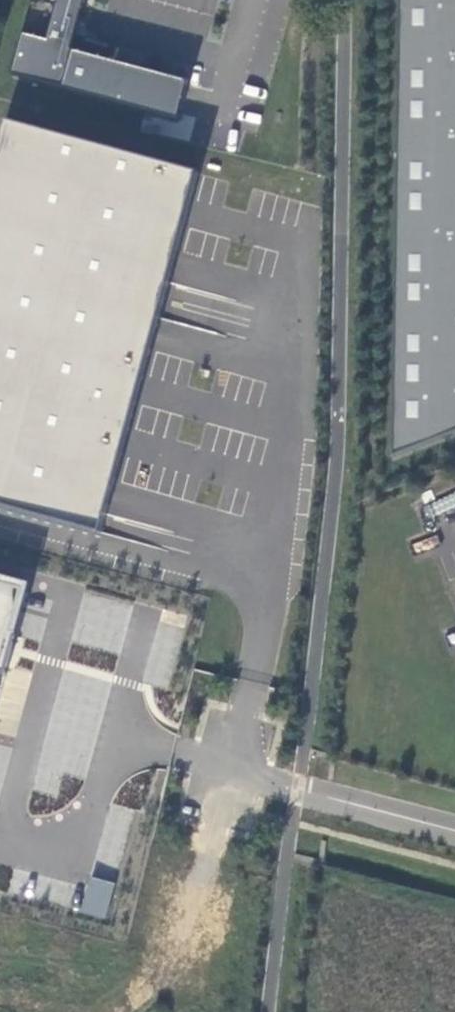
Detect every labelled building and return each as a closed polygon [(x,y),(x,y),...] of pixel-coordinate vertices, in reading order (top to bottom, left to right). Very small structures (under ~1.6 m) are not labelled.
[(8,82),(179,128),(183,110),(189,88),(69,55),(84,0),(30,0),(8,82)] [(392,461),(454,436),(454,0),(399,0),(392,461)] [(0,115),(0,498),(87,522),(184,164),(0,115)] [(42,611),(0,599),(0,762),(42,611)] [(105,919),(113,882),(88,877),(80,913),(105,919)]
